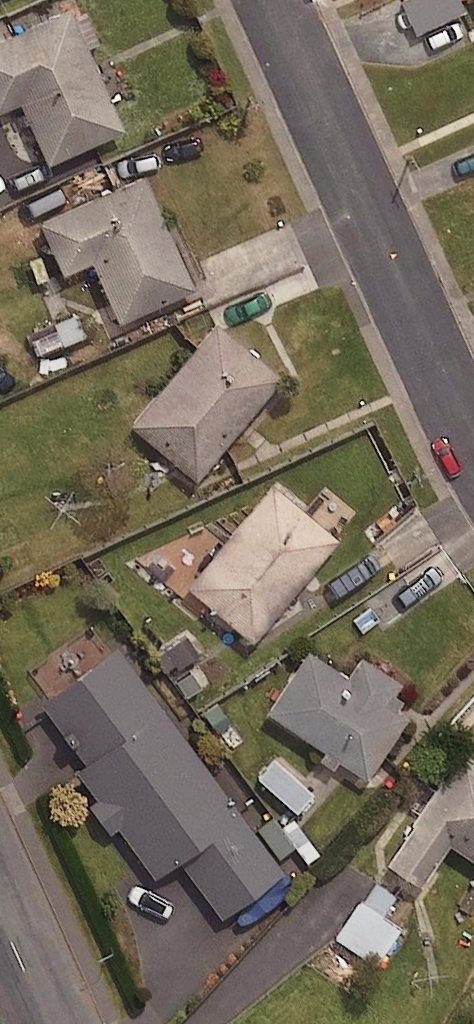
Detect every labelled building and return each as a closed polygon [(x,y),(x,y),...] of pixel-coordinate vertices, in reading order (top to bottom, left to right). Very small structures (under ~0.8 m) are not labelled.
[(73,0),(70,0),(0,30),(0,100),(20,91),(47,155),(124,122),(73,0)] [(456,0),(405,0),(431,49),(471,27),(456,0)] [(197,277),(143,165),(40,215),(64,264),(90,252),(120,314),(197,277)] [(282,370),(218,315),(131,416),(194,471),(282,370)] [(337,533),(273,478),(187,577),(252,632),(337,533)] [(281,864),(115,639),(40,695),(86,756),(75,764),(153,870),(177,852),(220,909),(281,864)] [(310,643),(268,707),(323,743),(319,750),(336,761),(340,754),(367,772),(410,707),(398,699),(404,690),(396,684),(402,674),(360,646),(347,667),(310,643)] [(461,744),(387,855),(420,877),(448,835),(473,852),(473,753),(461,744)] [(312,789),(275,753),(258,771),(295,807),(312,789)] [(400,922),(361,894),(335,930),(374,958),(400,922)]
